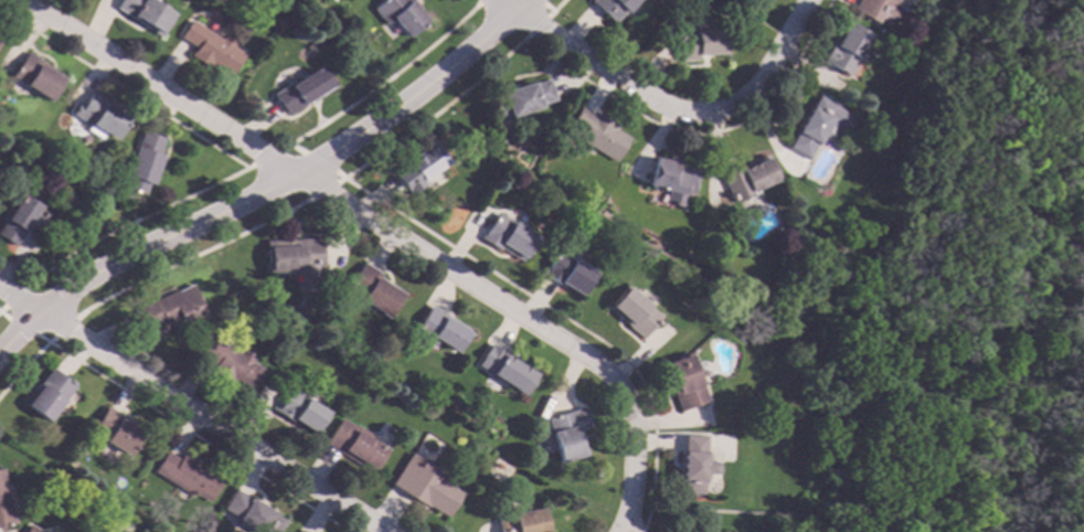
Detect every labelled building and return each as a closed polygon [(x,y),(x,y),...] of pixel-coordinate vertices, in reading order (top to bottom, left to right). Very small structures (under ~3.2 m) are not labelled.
[(114,8),(119,0),(151,0),(172,13),(158,36),(114,8)] [(370,9),(381,0),(411,0),(417,8),(415,10),(424,21),(404,38),(389,20),(383,24),(370,9)] [(587,1),(588,0),(634,0),(623,12),(623,11),(610,23),(587,1)] [(851,9),(856,0),(895,0),(892,6),(895,7),(886,23),(875,18),(873,22),(851,9)] [(219,39),(222,34),(233,41),(231,46),(243,54),(227,77),(210,65),(208,68),(188,55),(193,46),(179,38),(190,20),(219,39)] [(867,35),(859,47),(870,54),(864,63),(857,57),(846,76),(819,60),(829,41),(832,43),(844,22),(867,35)] [(709,29),(720,28),(721,53),(694,54),(695,61),(676,62),(674,31),(692,30),(692,23),(709,23),(709,29)] [(45,63),(42,67),(64,83),(52,102),(23,83),(23,84),(10,76),(26,51),(45,63)] [(333,86),(309,102),(308,100),(286,116),(272,94),(294,78),(295,81),(319,64),(333,86)] [(553,99),(538,105),(539,107),(510,117),(512,126),(499,130),(489,97),(500,93),(499,92),(530,81),(531,84),(546,78),(553,99)] [(118,107),(116,110),(128,117),(114,139),(103,132),(99,139),(86,130),(88,126),(71,114),(78,102),(83,105),(91,91),(118,107)] [(833,106),(832,107),(849,117),(842,129),(836,126),(828,140),(819,135),(804,159),(784,147),(815,95),(833,106)] [(589,114),(592,111),(615,125),(613,128),(627,137),(612,161),(580,141),(578,143),(561,132),(577,106),(589,114)] [(163,138),(157,155),(161,156),(150,184),(148,183),(144,195),(124,189),(128,177),(125,175),(142,130),(163,138)] [(446,161),(419,180),(423,184),(407,195),(392,172),(405,163),(404,161),(432,141),(446,161)] [(674,162),(674,163),(697,169),(690,194),(683,193),(680,208),(661,202),(665,191),(644,187),(651,157),(674,162)] [(775,180),(753,189),(754,192),(731,203),(719,174),(757,157),(758,159),(764,157),(775,180)] [(13,246),(0,238),(0,225),(20,193),(40,206),(34,214),(38,217),(42,211),(54,220),(42,237),(30,230),(32,226),(28,223),(13,246)] [(511,223),(511,222),(534,236),(521,257),(520,257),(518,260),(497,248),(496,251),(477,238),(495,213),(511,223)] [(320,269),(316,269),(316,287),(300,288),(299,270),(266,273),(265,240),(319,237),(320,269)] [(570,259),(592,273),(577,296),(557,283),(556,285),(539,274),(542,268),(544,269),(555,251),(570,259)] [(378,274),(375,276),(402,294),(385,318),(342,290),(360,262),(378,274)] [(201,306),(200,307),(205,319),(184,329),(179,318),(166,326),(163,322),(147,330),(137,308),(177,289),(177,290),(190,284),(201,306)] [(658,317),(639,339),(604,308),(623,286),(658,317)] [(309,304),(305,311),(296,307),(300,299),(309,304)] [(451,320),(450,322),(466,332),(453,352),(435,340),(432,345),(411,332),(428,305),(451,320)] [(240,354),(243,350),(254,358),(252,362),(263,370),(248,392),(231,381),(229,384),(210,371),(213,364),(199,354),(211,336),(240,354)] [(535,374),(521,395),(475,365),(489,343),(535,374)] [(704,401),(677,412),(669,391),(670,391),(659,362),(686,352),(704,401)] [(75,386),(47,421),(23,403),(51,368),(75,386)] [(308,398),(307,400),(326,413),(313,433),(293,421),(291,422),(270,408),(272,406),(275,408),(278,404),(280,405),(291,387),(308,398)] [(482,404),(482,409),(477,412),(472,409),(472,403),(479,401),(482,404)] [(128,418),(126,422),(142,432),(128,456),(91,433),(107,405),(128,418)] [(586,427),(576,429),(584,455),(556,464),(546,432),(548,432),(544,417),(581,407),(586,427)] [(352,426),(354,424),(366,433),(364,436),(383,448),(369,471),(323,443),(340,417),(352,426)] [(702,436),(701,453),(702,453),(701,462),(711,462),(711,474),(701,472),(699,493),(677,492),(678,480),(677,480),(680,434),(702,436)] [(179,458),(182,454),(223,479),(209,501),(194,492),(192,497),(153,471),(167,450),(179,458)] [(446,477),(443,482),(459,492),(444,517),(426,507),(426,508),(389,483),(408,453),(446,477)] [(12,523),(0,526),(0,468),(1,468),(7,499),(8,498),(12,523)] [(285,520),(277,531),(254,531),(235,520),(236,519),(221,509),(233,488),(247,497),(248,496),(276,512),(275,513),(285,520)] [(543,531),(496,531),(493,519),(509,515),(509,514),(540,507),(545,530),(543,531)]
